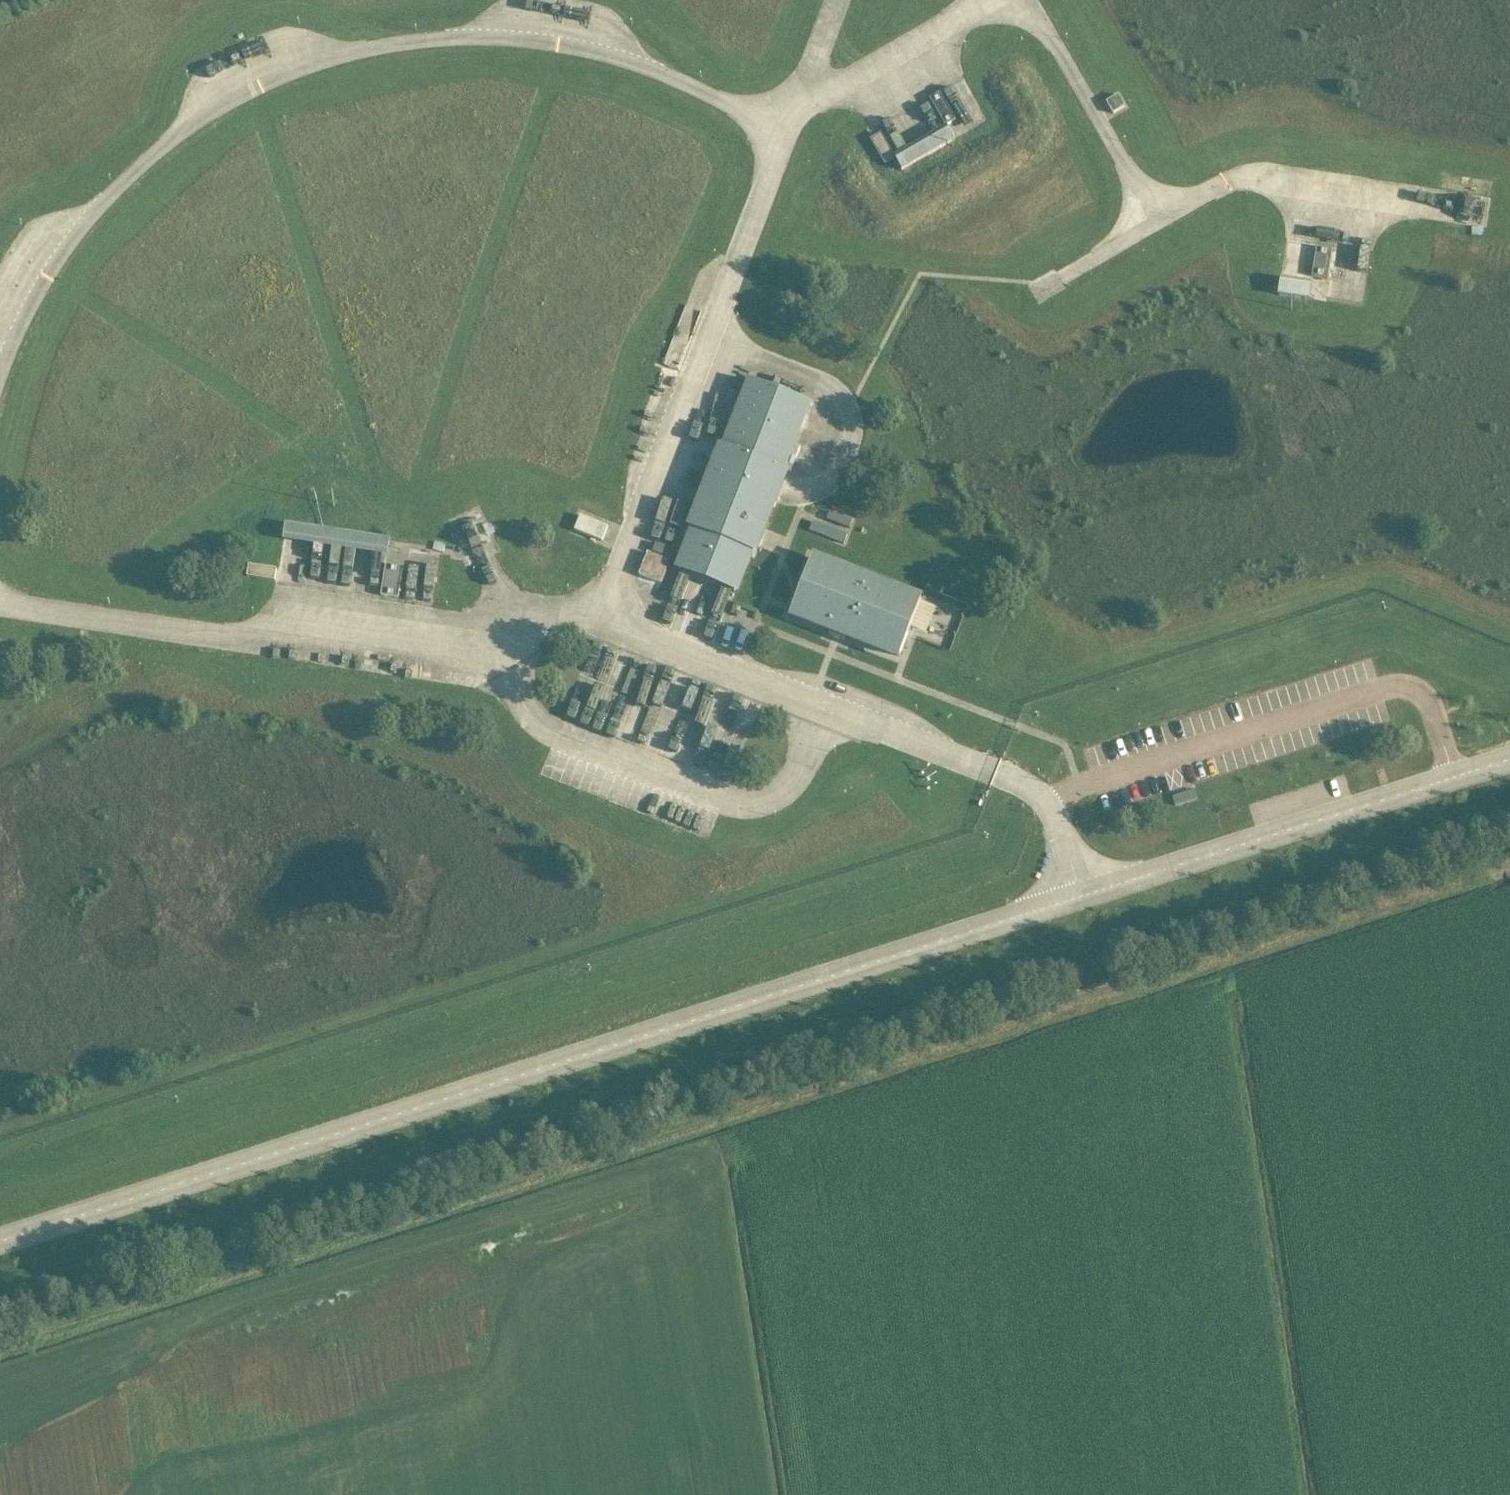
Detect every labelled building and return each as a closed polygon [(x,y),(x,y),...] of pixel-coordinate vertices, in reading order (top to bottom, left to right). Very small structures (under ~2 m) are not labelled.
[(930,100),(945,127),(956,121),(940,94),(930,100)] [(1118,96),(1107,102),(1113,114),(1125,107),(1118,96)] [(895,159),(903,173),(955,142),(947,128),(895,159)] [(895,158),(880,135),(870,141),(885,164),(895,158)] [(1316,247),(1312,277),(1328,279),(1332,250),(1316,247)] [(757,556),(789,473),(785,472),(811,405),(748,380),(722,447),(718,445),(686,528),(690,529),(675,569),(737,593),(752,554),(757,556)] [(581,516),(575,531),(602,542),(608,528),(581,516)] [(390,540),(286,524),(284,540),(388,556),(390,540)] [(271,537),(268,565),(280,567),(283,539),(271,537)] [(648,553),(639,575),(661,584),(670,562),(648,553)] [(814,554),(789,618),(899,661),(924,597),(814,554)] [(381,597),(398,599),(403,568),(385,565),(381,597)]
